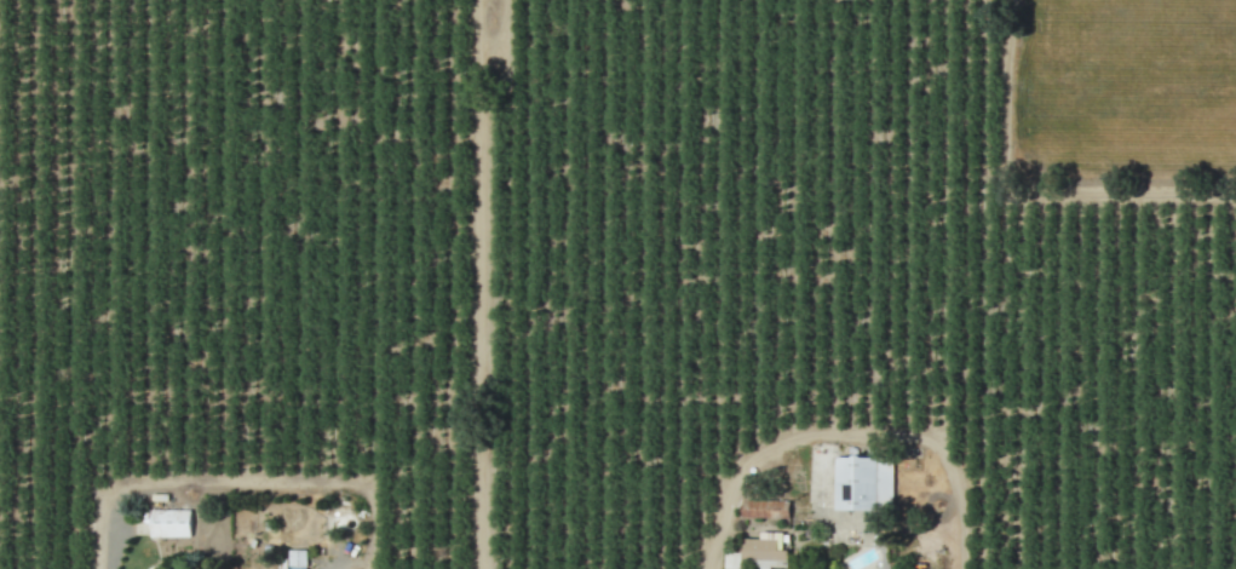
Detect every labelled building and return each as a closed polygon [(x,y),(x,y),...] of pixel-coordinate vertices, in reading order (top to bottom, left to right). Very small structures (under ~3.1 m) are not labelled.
[(833,510),(891,510),(891,458),(833,457),(833,510)] [(740,518),(786,519),(787,501),(740,500),(740,518)] [(189,537),(189,510),(149,510),(149,536),(189,537)] [(741,561),(758,562),(757,568),(769,568),(770,567),(787,568),(788,548),(778,548),(778,533),(758,532),(758,539),(742,539),(741,561)] [(306,567),(306,550),(288,550),(287,567),(306,567)] [(724,568),(739,568),(739,554),(724,553),(724,568)]
